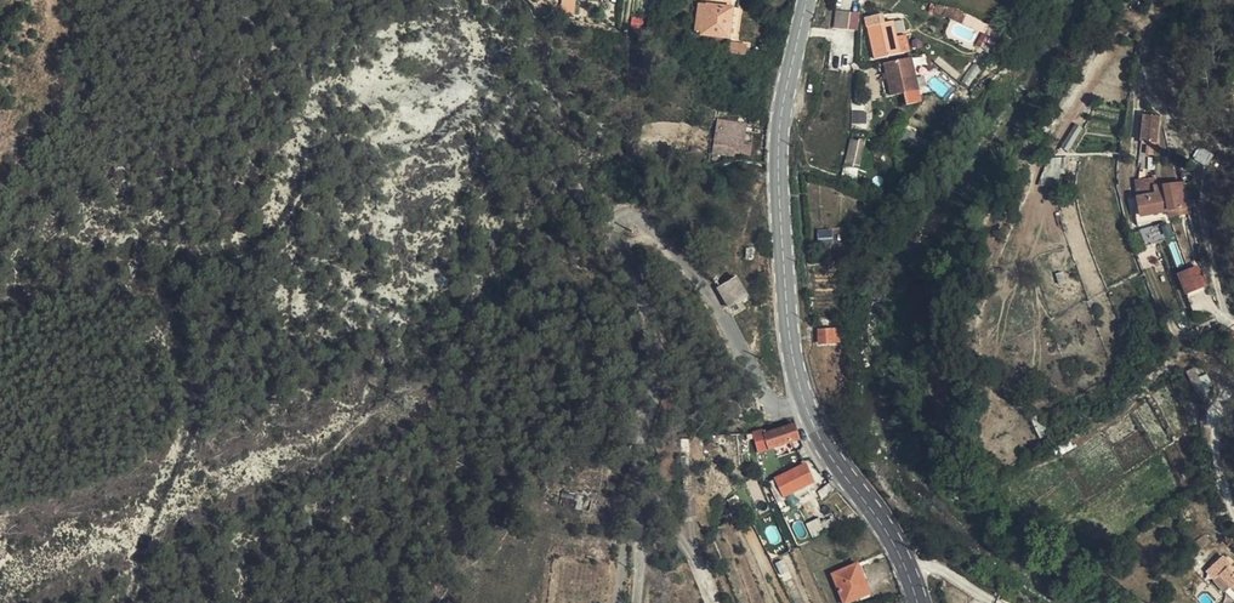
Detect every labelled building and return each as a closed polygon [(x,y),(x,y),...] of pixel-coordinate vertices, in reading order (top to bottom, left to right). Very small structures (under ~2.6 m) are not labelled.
[(559,11),(572,13),(573,0),(561,0),(559,11)] [(706,4),(699,3),(694,26),(701,28),(701,31),(735,37),(740,8),(707,1),(706,4)] [(934,8),(946,12),(949,4),(937,1),(935,3),(934,8)] [(964,18),(968,12),(949,4),(946,12),(964,18)] [(847,27),(849,8),(834,6),(832,25),(847,27)] [(872,57),(907,50),(903,34),(894,35),(891,19),(883,21),(881,12),(863,15),(865,25),(866,25),(872,57)] [(1001,36),(984,31),(983,31),(977,51),(985,53),(987,48),(991,49),(997,50),(1001,36)] [(723,51),(737,53),(739,46),(725,43),(723,51)] [(917,91),(910,56),(881,62),(888,96),(917,91)] [(927,70),(933,67),(932,61),(927,59),(924,60),(927,70)] [(858,109),(856,125),(866,125),(867,110),(858,109)] [(1162,142),(1163,115),(1149,116),(1148,142),(1162,142)] [(722,147),(732,147),(733,140),(741,142),(744,121),(717,117),(712,149),(722,151),(722,147)] [(883,128),(891,131),(894,124),(887,120),(883,128)] [(908,130),(904,137),(911,140),(915,133),(908,130)] [(911,140),(925,147),(929,140),(915,133),(911,140)] [(924,151),(925,147),(911,140),(904,137),(902,141),(924,151)] [(857,140),(850,139),(842,166),(854,170),(864,141),(857,139),(857,140)] [(733,140),(732,147),(747,150),(748,142),(741,142),(733,140)] [(1210,165),(1217,154),(1206,148),(1200,159),(1210,165)] [(1075,169),(1076,152),(1056,151),(1052,166),(1053,180),(1066,181),(1067,168),(1075,169)] [(1190,214),(1185,183),(1156,189),(1153,180),(1144,182),(1140,182),(1136,183),(1138,200),(1136,200),(1142,226),(1168,220),(1168,213),(1175,211),(1176,218),(1190,214)] [(1156,228),(1156,237),(1165,235),(1164,226),(1156,228)] [(820,244),(834,244),(834,228),(819,228),(820,244)] [(1148,230),(1148,238),(1156,237),(1156,228),(1148,230)] [(1156,237),(1148,238),(1150,248),(1158,246),(1156,237)] [(1208,286),(1199,267),(1180,276),(1190,295),(1208,286)] [(740,272),(716,286),(732,318),(757,304),(740,272)] [(830,327),(818,328),(816,328),(816,340),(837,339),(837,327),(830,327)] [(1194,371),(1202,391),(1210,388),(1201,367),(1194,371)] [(1210,388),(1202,391),(1206,400),(1214,396),(1210,388)] [(1048,431),(1042,416),(1033,420),(1040,434),(1048,431)] [(798,434),(793,420),(764,430),(762,430),(766,444),(774,441),(789,437),(798,434)] [(762,430),(764,430),(763,426),(751,429),(753,436),(759,434),(759,431),(762,430)] [(791,445),(789,437),(774,441),(776,449),(791,445)] [(779,467),(801,458),(798,448),(776,457),(779,467)] [(766,476),(768,481),(774,478),(779,490),(791,486),(794,492),(813,484),(804,461),(766,476)] [(835,489),(829,482),(813,491),(817,500),(835,489)] [(819,516),(806,523),(813,536),(837,524),(833,516),(822,522),(819,516)] [(1232,561),(1229,564),(1220,556),(1205,573),(1214,580),(1213,582),(1224,592),(1230,586),(1233,590),(1233,562),(1232,561)] [(868,595),(861,579),(864,578),(857,561),(832,571),(844,602),(854,598),(855,601),(868,595)]
